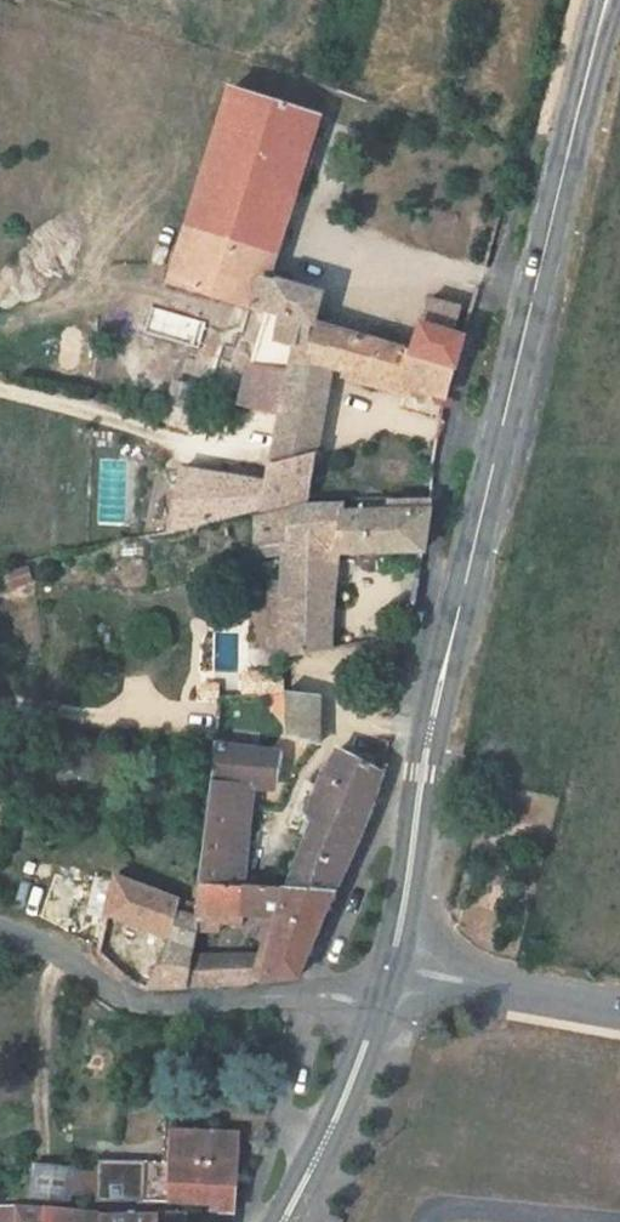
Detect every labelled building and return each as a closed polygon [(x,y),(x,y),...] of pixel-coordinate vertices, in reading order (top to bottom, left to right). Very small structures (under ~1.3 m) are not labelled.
[(229,88),(228,91),(171,284),(281,317),(275,344),(292,348),(330,357),(338,331),(312,322),(319,297),(268,282),(312,139),(317,116),(229,88)] [(420,326),(453,336),(459,311),(428,303),(420,326)] [(228,339),(246,346),(255,322),(237,315),(228,339)] [(410,389),(444,399),(460,338),(453,336),(420,326),(409,352),(338,331),(330,357),(330,370),(348,373),(347,379),(407,398),(410,389)] [(279,414),(271,465),(317,454),(330,370),(330,357),(292,348),(287,375),(279,414)] [(240,403),(279,414),(287,375),(251,365),(240,403)] [(199,416),(164,403),(158,420),(193,433),(199,416)] [(169,530),(310,499),(317,454),(271,465),(268,486),(183,471),(169,530)] [(282,657),(329,649),(335,553),(423,553),(429,508),(365,508),(364,517),(343,516),(344,508),(309,507),(256,517),(255,556),(283,556),(282,581),(269,581),(269,652),(282,652),(282,657)] [(365,508),(344,508),(343,516),(364,517),(365,508)] [(24,566),(2,571),(6,588),(28,582),(24,566)] [(282,674),(243,675),(243,693),(282,693),(282,674)] [(285,692),(285,695),(271,696),(272,712),(286,711),(286,736),(318,745),(319,742),(318,696),(285,692)] [(275,752),(213,744),(209,784),(273,788),(275,752)] [(289,888),(333,890),(337,882),(366,821),(371,808),(381,771),(340,748),(324,777),(301,834),(310,837),(291,882),(289,888)] [(251,810),(206,808),(198,883),(243,886),(251,810)] [(289,888),(243,886),(198,883),(195,904),(116,877),(94,948),(95,951),(121,982),(143,991),(297,977),(334,891),(289,888)] [(199,922),(197,932),(218,932),(219,923),(199,922)] [(92,1174),(90,1204),(137,1205),(169,1205),(218,1206),(219,1213),(232,1215),(236,1136),(172,1135),(170,1164),(92,1163),(92,1174)] [(71,1172),(32,1168),(29,1200),(68,1204),(71,1172)] [(71,1172),(68,1204),(90,1204),(92,1174),(71,1172)] [(169,1205),(137,1205),(136,1215),(156,1217),(170,1218),(169,1205)] [(136,1215),(16,1206),(16,1211),(16,1221),(156,1221),(156,1217),(136,1215)] [(16,1211),(0,1210),(0,1221),(16,1221),(16,1211)]
